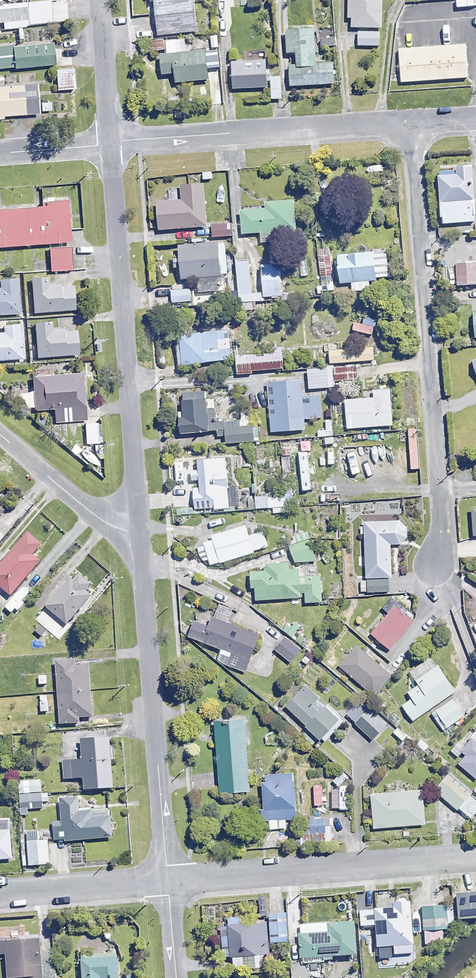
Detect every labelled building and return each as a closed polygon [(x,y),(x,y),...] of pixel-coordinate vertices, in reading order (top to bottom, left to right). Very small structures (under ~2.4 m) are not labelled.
[(195,0),(156,0),(159,36),(198,33),(195,0)] [(349,31),(358,31),(358,48),(380,48),(380,30),(382,30),(383,0),(349,0),(349,31)] [(18,22),(17,7),(0,8),(0,24),(18,22)] [(319,32),(287,33),(287,57),(299,57),(299,67),(289,67),(290,85),(337,84),(337,66),(319,66),(319,32)] [(52,67),(50,42),(0,47),(0,72),(52,67)] [(467,46),(398,50),(401,85),(469,80),(467,46)] [(209,80),(207,54),(162,57),(164,75),(176,74),(176,83),(209,80)] [(268,89),(266,61),(232,63),(233,91),(268,89)] [(74,69),(57,69),(58,91),(75,91),(74,69)] [(281,78),(271,79),(272,100),(282,99),(281,78)] [(0,85),(0,121),(27,119),(24,83),(0,85)] [(475,221),(471,164),(455,165),(456,173),(438,174),(440,223),(475,221)] [(207,225),(204,183),(182,184),(183,199),(157,201),(159,229),(207,225)] [(0,204),(0,249),(45,245),(47,267),(69,265),(63,198),(0,204)] [(296,241),(294,199),(266,201),(266,208),(242,209),(243,233),(262,232),(262,243),(296,241)] [(233,236),(232,223),(212,224),(212,236),(233,236)] [(180,278),(198,276),(199,292),(220,291),(218,275),(228,274),(226,241),(178,244),(180,278)] [(389,278),(386,249),(334,253),(336,282),(389,278)] [(329,255),(318,256),(322,284),(316,284),(317,292),(334,290),(329,255)] [(248,257),(235,259),(237,279),(231,280),(233,302),(253,300),(248,257)] [(456,262),(456,284),(475,283),(475,261),(456,262)] [(280,264),(262,264),(263,291),(280,291),(280,264)] [(46,276),(28,277),(29,312),(69,311),(68,285),(47,285),(46,276)] [(0,288),(0,312),(18,311),(16,287),(0,288)] [(190,287),(173,289),(174,302),(191,301),(190,287)] [(381,316),(364,313),(363,324),(379,327),(381,316)] [(49,319),(31,320),(32,355),(72,354),(71,328),(50,329),(49,319)] [(20,359),(17,323),(0,324),(0,360),(20,359)] [(238,338),(230,338),(229,329),(176,334),(179,364),(232,358),(232,356),(234,356),(233,353),(240,353),(238,338)] [(374,359),(373,346),(329,350),(330,363),(374,359)] [(283,368),(282,351),(235,355),(237,374),(251,373),(250,370),(283,368)] [(358,379),(357,366),(335,367),(335,380),(358,379)] [(327,367),(308,368),(309,388),(329,387),(327,367)] [(78,372),(31,375),(33,408),(80,405),(78,372)] [(301,379),(273,382),(275,413),(270,414),(271,431),(305,428),(304,418),(322,417),(320,394),(302,395),(301,379)] [(392,423),(389,388),(373,389),(374,396),(345,399),(347,427),(392,423)] [(227,414),(227,420),(217,421),(216,409),(207,409),(206,390),(182,391),(183,410),(177,410),(179,432),(218,430),(218,436),(226,436),(226,442),(255,440),(253,419),(233,420),(232,414),(227,414)] [(99,424),(86,424),(86,438),(98,439),(99,424)] [(384,456),(383,448),(343,451),(344,460),(384,456)] [(307,452),(299,452),(302,489),(310,488),(307,452)] [(226,457),(198,458),(199,485),(192,486),(193,508),(240,506),(239,486),(228,486),(226,457)] [(268,496),(247,497),(248,508),(269,507),(268,496)] [(286,511),(286,496),(274,496),(275,511),(286,511)] [(406,520),(365,521),(366,578),(358,578),(358,594),(389,593),(389,577),(391,577),(391,543),(401,543),(407,536),(406,520)] [(250,534),(246,523),(210,534),(212,540),(197,545),(201,559),(208,557),(211,565),(269,546),(264,530),(250,534)] [(28,531),(0,563),(0,586),(10,594),(39,560),(32,554),(42,542),(28,531)] [(461,541),(462,557),(475,557),(475,540),(461,541)] [(315,560),(313,541),(292,544),(294,562),(315,560)] [(264,571),(249,571),(250,587),(256,586),(257,599),(302,597),(302,591),(305,591),(305,602),(321,602),(320,574),(300,575),(300,569),(287,569),(287,562),(264,563),(264,571)] [(90,583),(73,569),(44,604),(66,623),(90,595),(84,590),(90,583)] [(233,609),(218,603),(213,618),(197,612),(188,635),(222,648),(217,660),(245,671),(259,634),(228,622),(233,609)] [(413,621),(394,606),(371,633),(390,649),(413,621)] [(300,649),(285,637),(275,649),(290,661),(300,649)] [(392,675),(356,645),(340,665),(375,695),(392,675)] [(456,690),(431,655),(410,671),(419,684),(408,692),(412,698),(403,705),(414,720),(456,690)] [(89,661),(56,663),(60,723),(79,722),(79,716),(92,716),(89,661)] [(338,718),(306,685),(286,704),(310,728),(304,734),(313,743),(338,718)] [(464,715),(452,699),(432,713),(444,729),(464,715)] [(50,700),(40,701),(41,712),(51,712),(50,700)] [(387,723),(369,707),(355,722),(373,739),(387,723)] [(245,719),(215,721),(220,791),(250,789),(245,719)] [(113,786),(109,734),(81,736),(82,759),(63,760),(64,779),(83,777),(84,788),(113,786)] [(475,743),(467,738),(459,748),(467,754),(460,763),(475,775),(475,742),(475,743)] [(458,806),(470,793),(472,791),(447,771),(433,789),(456,809),(458,806)] [(294,772),(261,773),(264,818),(269,818),(270,828),(286,827),(286,818),(296,817),(294,772)] [(28,815),(28,808),(42,808),(42,802),(49,802),(49,793),(41,793),(41,779),(20,779),(20,808),(20,816),(28,815)] [(425,823),(422,788),(371,793),(374,827),(425,823)] [(458,806),(475,820),(475,819),(475,798),(470,793),(458,806)] [(78,796),(60,797),(64,840),(112,836),(109,806),(79,809),(78,796)] [(334,816),(308,817),(309,844),(335,843),(334,816)] [(0,820),(0,858),(12,857),(9,819),(0,820)] [(40,840),(39,832),(27,832),(28,865),(49,864),(48,839),(40,840)] [(454,892),(457,917),(475,915),(475,889),(454,892)] [(409,898),(392,899),(393,906),(359,909),(361,925),(375,924),(376,945),(393,944),(394,953),(413,952),(409,898)] [(445,904),(421,906),(424,941),(443,940),(442,928),(447,927),(445,904)] [(269,916),(269,921),(254,921),(254,916),(228,917),(228,928),(221,929),(222,956),(233,955),(233,969),(260,969),(259,954),(270,954),(269,942),(287,941),(286,920),(286,915),(269,916)] [(333,959),(333,954),(355,953),(354,921),(301,924),(302,956),(304,956),(305,964),(325,963),(325,959),(333,959)] [(39,938),(0,941),(0,954),(5,953),(7,977),(13,977),(57,977),(55,952),(40,953),(39,938)] [(117,955),(81,957),(82,977),(118,977),(117,955)]
